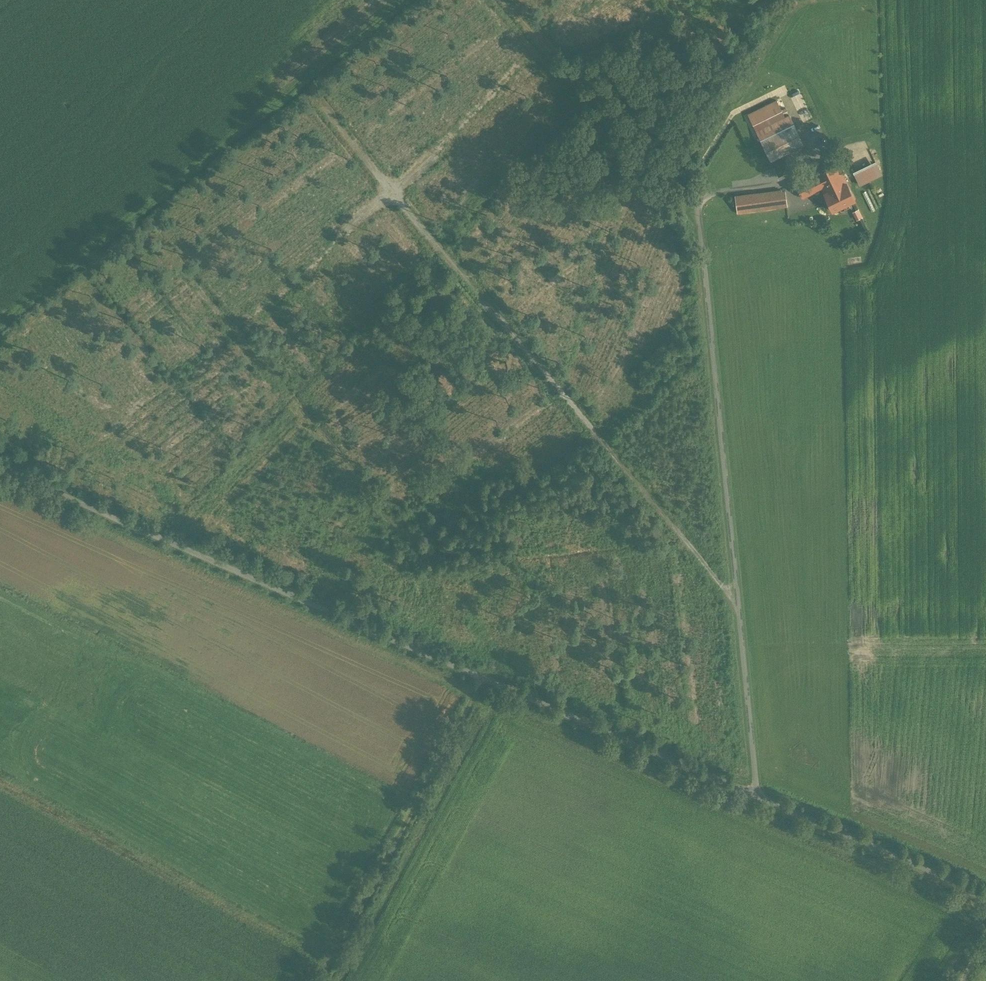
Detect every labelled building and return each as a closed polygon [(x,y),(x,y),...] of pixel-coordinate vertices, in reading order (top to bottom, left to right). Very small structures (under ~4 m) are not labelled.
[(787,6),(792,9),(796,2),(792,0),(790,0),(787,6)] [(748,113),(762,141),(794,125),(789,114),(785,116),(783,112),(787,110),(785,107),(781,110),(776,100),(748,113)] [(803,143),(794,125),(762,141),(771,159),(803,143)] [(882,173),(876,160),(853,171),(859,184),(882,173)] [(795,182),(802,197),(822,187),(824,192),(832,209),(839,206),(841,210),(849,206),(848,202),(855,199),(846,181),(836,162),(795,182)] [(781,189),(735,195),(737,212),(787,206),(785,189),(782,189),(781,189)]
